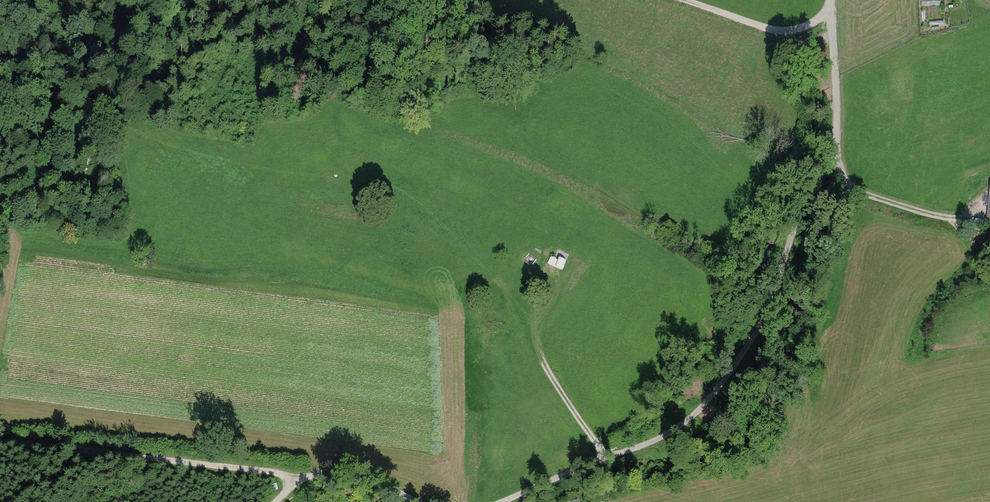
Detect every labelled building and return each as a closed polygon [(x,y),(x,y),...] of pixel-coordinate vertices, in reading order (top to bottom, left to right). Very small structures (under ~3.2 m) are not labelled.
[(824,57),(824,46),(811,46),(811,57),(824,57)] [(562,268),(565,260),(559,257),(557,261),(550,258),(548,262),(562,268)]
